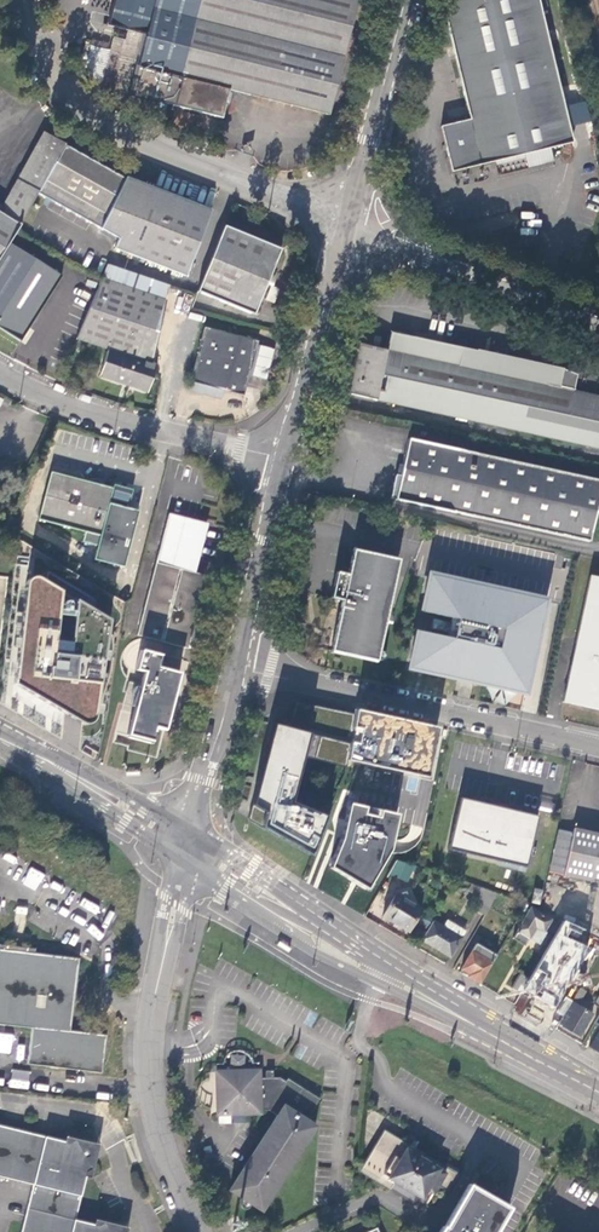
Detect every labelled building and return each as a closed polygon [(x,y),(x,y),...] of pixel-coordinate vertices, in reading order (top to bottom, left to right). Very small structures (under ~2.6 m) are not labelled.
[(201,0),(113,0),(107,24),(125,29),(129,30),(145,34),(137,65),(134,65),(127,93),(174,105),(201,0)] [(174,105),(221,117),(228,89),(328,114),(357,0),(201,0),(174,105)] [(561,143),(554,112),(564,110),(537,0),(453,0),(444,13),(455,59),(470,117),(440,124),(445,143),(451,169),(493,159),(548,146),(561,143)] [(107,75),(109,48),(88,46),(86,74),(107,75)] [(586,101),(569,104),(572,124),(589,121),(586,101)] [(554,112),(561,143),(571,140),(564,110),(554,112)] [(65,144),(44,132),(0,214),(0,213),(0,258),(9,243),(16,230),(37,194),(45,180),(64,146),(65,144)] [(64,146),(45,180),(107,213),(126,178),(64,146)] [(526,156),(498,159),(499,170),(527,167),(526,156)] [(107,213),(100,226),(120,234),(142,181),(128,175),(126,178),(107,213)] [(45,180),(37,194),(99,227),(100,226),(107,213),(45,180)] [(120,234),(115,248),(185,275),(210,210),(142,181),(120,234)] [(200,201),(213,202),(214,189),(200,188),(200,201)] [(223,225),(197,291),(252,314),(279,249),(223,225)] [(9,243),(0,258),(0,328),(22,342),(26,335),(62,276),(9,243)] [(102,278),(76,339),(109,351),(100,375),(147,392),(156,367),(149,365),(168,286),(108,265),(102,278)] [(190,309),(195,295),(189,293),(185,305),(182,316),(188,318),(190,309)] [(187,390),(220,398),(222,390),(242,395),(256,341),(203,326),(187,390)] [(575,390),(578,374),(477,350),(412,337),(408,354),(358,344),(354,362),(348,394),(598,448),(598,395),(575,390)] [(590,540),(598,497),(598,479),(407,437),(401,464),(394,498),(590,540)] [(123,567),(126,552),(138,510),(128,508),(109,503),(112,488),(52,473),(39,519),(86,532),(84,542),(97,546),(94,559),(123,567)] [(112,488),(109,503),(128,508),(133,491),(113,485),(112,488)] [(316,510),(318,501),(319,497),(307,494),(304,507),(316,510)] [(137,635),(186,647),(204,574),(196,571),(208,523),(197,520),(169,513),(137,635)] [(331,651),(376,660),(397,558),(352,549),(346,575),(334,572),(328,599),(341,601),(331,651)] [(409,666),(524,691),(544,599),(429,575),(421,610),(456,618),(452,639),(416,631),(409,666)] [(598,710),(598,577),(591,575),(562,702),(598,710)] [(28,582),(26,586),(15,684),(81,723),(86,725),(91,724),(95,722),(96,715),(110,621),(39,578),(35,578),(31,579),(28,582)] [(433,621),(433,629),(446,629),(446,621),(433,621)] [(139,647),(165,653),(162,666),(183,671),(189,648),(157,641),(157,642),(141,638),(139,647)] [(141,649),(136,669),(143,672),(127,734),(152,741),(154,731),(153,730),(154,726),(164,729),(179,672),(157,666),(160,654),(141,649)] [(353,713),(296,701),(290,728),(348,743),(353,713)] [(442,730),(358,712),(356,731),(362,732),(360,745),(353,745),(349,770),(429,787),(442,730)] [(290,728),(273,724),(253,804),(267,811),(277,772),(295,777),(300,756),(345,767),(348,743),(290,728)] [(277,772),(267,811),(253,804),(249,818),(310,853),(326,814),(289,801),(295,777),(277,772)] [(350,809),(331,867),(373,892),(398,854),(408,851),(415,846),(422,837),(424,829),(432,794),(357,779),(350,809)] [(448,849),(525,867),(537,817),(460,799),(448,849)] [(573,827),(572,832),(563,874),(598,883),(598,833),(573,827)] [(548,871),(563,874),(572,832),(557,829),(548,871)] [(406,881),(414,865),(397,860),(389,873),(406,881)] [(23,884),(36,889),(43,874),(30,868),(23,884)] [(485,914),(497,893),(471,884),(467,890),(473,894),(473,896),(481,901),(476,909),(485,914)] [(382,916),(408,932),(421,909),(410,902),(405,890),(395,894),(382,916)] [(531,908),(531,907),(525,905),(524,907),(519,915),(524,919),(513,939),(524,946),(529,937),(541,944),(554,923),(531,908)] [(443,929),(432,922),(421,939),(450,956),(460,938),(443,929)] [(447,922),(443,929),(460,938),(464,932),(447,922)] [(477,929),(469,942),(474,945),(476,943),(476,942),(481,945),(487,934),(477,929)] [(501,935),(506,938),(509,932),(504,929),(501,935)] [(591,948),(557,932),(528,979),(522,989),(556,1009),(564,994),(591,948)] [(472,975),(470,978),(480,984),(496,955),(476,943),(474,945),(461,969),(472,975)] [(30,1029),(26,1065),(101,1074),(106,1035),(70,1030),(78,958),(34,953),(34,949),(0,944),(0,1025),(30,1029)] [(512,988),(520,993),(522,989),(528,979),(520,974),(512,988)] [(572,1002),(571,1001),(559,1022),(563,1025),(563,1026),(579,1035),(592,1014),(577,1005),(585,991),(580,988),(572,1002)] [(588,1046),(598,1052),(598,1028),(588,1046)] [(229,1190),(262,1212),(316,1126),(306,1120),(319,1099),(287,1078),(285,1081),(280,1078),(273,1076),(273,1070),(265,1070),(265,1076),(261,1076),(260,1069),(215,1070),(217,1115),(261,1113),(261,1110),(269,1110),(276,1115),(229,1190)] [(64,1142),(50,1138),(0,1125),(0,1176),(34,1185),(22,1231),(110,1231),(104,1222),(98,1226),(93,1225),(74,1220),(86,1177),(87,1172),(93,1169),(87,1158),(90,1156),(86,1147),(82,1149),(76,1139),(70,1143),(64,1142)] [(392,1180),(405,1188),(405,1187),(420,1196),(419,1197),(422,1198),(421,1199),(427,1203),(435,1189),(444,1195),(457,1173),(415,1148),(419,1141),(413,1137),(408,1145),(383,1129),(358,1169),(390,1189),(390,1188),(388,1187),(392,1180)] [(99,1145),(76,1139),(82,1149),(86,1147),(90,1156),(87,1158),(93,1169),(99,1145)] [(390,1188),(390,1189),(414,1205),(419,1197),(420,1196),(405,1187),(405,1188),(392,1180),(388,1187),(390,1188)] [(444,1225),(443,1225),(438,1231),(495,1231),(509,1207),(468,1183),(444,1225)] [(93,1225),(98,1226),(104,1222),(110,1231),(112,1231),(114,1231),(127,1231),(128,1228),(95,1219),(93,1225)]
